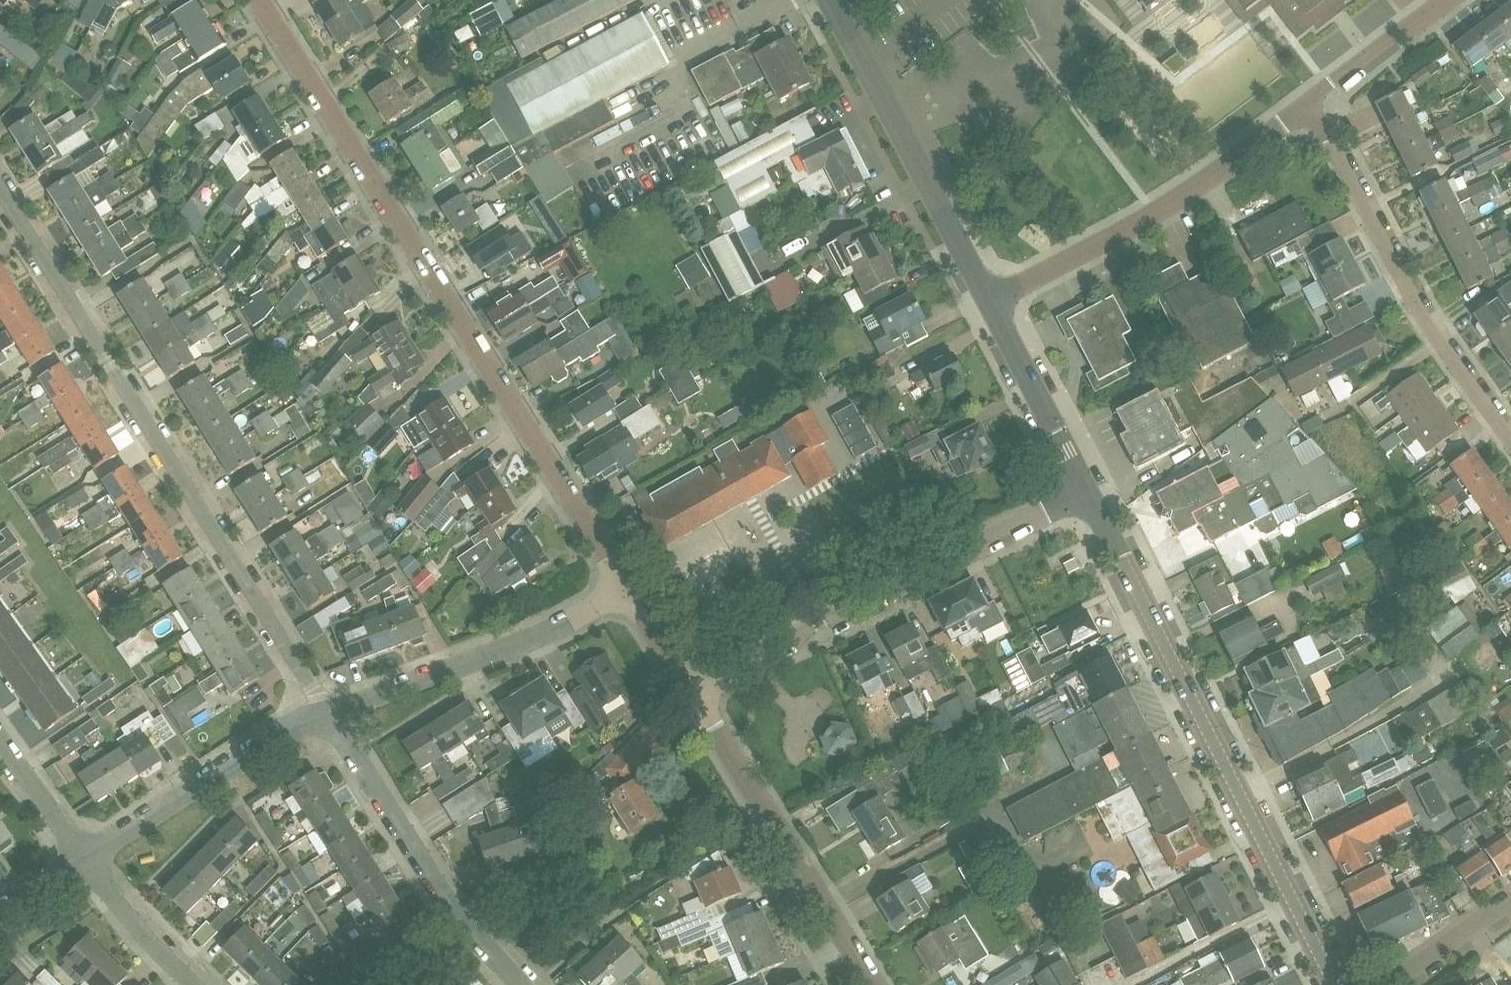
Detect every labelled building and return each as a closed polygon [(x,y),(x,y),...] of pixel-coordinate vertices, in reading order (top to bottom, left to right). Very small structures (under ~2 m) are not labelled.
[(34,9),(41,0),(22,0),(34,9)] [(81,15),(83,16),(94,22),(106,0),(90,0),(81,15)] [(94,22),(93,25),(106,32),(118,9),(132,0),(106,0),(94,22)] [(171,16),(149,30),(157,43),(182,28),(188,38),(198,32),(213,22),(199,0),(198,0),(171,16)] [(327,22),(329,25),(350,12),(363,4),(361,0),(316,0),(317,2),(315,3),(320,10),(316,13),(323,24),(327,22)] [(423,10),(414,0),(412,0),(392,17),(402,28),(423,10)] [(480,9),(468,15),(472,22),(474,21),(492,12),(496,10),(492,3),(490,0),(475,0),(480,9)] [(518,21),(507,0),(495,0),(493,1),(507,27),(518,21)] [(522,58),(633,0),(559,0),(518,21),(507,27),(522,58)] [(1162,0),(1136,0),(1145,13),(1162,0)] [(1244,25),(1271,5),(1296,38),(1314,25),(1317,30),(1331,19),(1326,12),(1339,2),(1341,4),(1346,0),(1225,0),(1244,25)] [(1497,14),(1510,32),(1510,3),(1497,14)] [(350,12),(329,25),(342,47),(353,41),(355,44),(379,30),(374,21),(373,22),(374,17),(367,6),(363,5),(363,4),(350,12)] [(429,5),(423,10),(431,20),(437,16),(429,5)] [(525,167),(553,152),(613,120),(603,99),(669,64),(642,14),(546,65),(542,59),(502,79),(478,95),(506,139),(515,153),(517,156),(524,166),(525,167)] [(1476,30),(1492,51),(1510,37),(1510,32),(1497,14),(1476,30)] [(198,32),(188,38),(195,48),(173,61),(181,73),(227,45),(213,22),(198,32)] [(17,59),(28,46),(23,42),(6,29),(0,24),(0,45),(17,59)] [(736,53),(734,50),(692,72),(710,106),(766,76),(779,101),(813,83),(789,39),(781,43),(774,28),(748,42),(750,46),(736,53)] [(1476,30),(1454,46),(1471,67),(1492,51),(1476,30)] [(72,63),(80,53),(67,43),(59,53),(72,63)] [(1188,66),(1178,53),(1161,65),(1174,76),(1188,66)] [(118,58),(104,84),(111,96),(114,90),(118,91),(132,65),(118,58)] [(169,98),(155,116),(142,133),(141,135),(137,140),(148,158),(188,103),(216,86),(223,99),(250,82),(235,58),(209,74),(205,68),(184,80),(170,96),(169,98)] [(1418,87),(1432,76),(1424,66),(1411,77),(1418,87)] [(1496,87),(1497,87),(1487,74),(1477,82),(1488,96),(1488,95),(1495,104),(1504,98),(1496,87)] [(412,111),(431,99),(432,98),(422,82),(403,94),(394,80),(372,94),(389,122),(411,109),(412,111)] [(1388,129),(1413,117),(1401,93),(1376,105),(1388,129)] [(26,94),(13,109),(21,117),(35,101),(26,94)] [(396,130),(405,145),(404,146),(418,168),(453,147),(439,125),(463,110),(453,94),(396,130)] [(256,128),(273,117),(260,96),(235,111),(243,124),(237,128),(243,137),(246,134),(256,128)] [(134,123),(131,128),(141,135),(142,133),(155,115),(145,108),(140,114),(134,123)] [(36,115),(11,131),(26,153),(77,120),(72,112),(44,129),(44,128),(36,115)] [(205,140),(225,127),(216,112),(196,125),(205,140)] [(77,120),(26,153),(39,173),(45,170),(50,179),(72,165),(99,148),(93,138),(90,141),(83,129),(94,123),(92,120),(88,113),(87,113),(77,120)] [(777,193),(765,169),(782,160),(818,142),(805,116),(752,143),(680,181),(693,206),(710,196),(723,221),(740,212),(745,221),(753,217),(752,215),(773,204),(769,197),(777,193)] [(1434,124),(1438,133),(1439,134),(1454,126),(1449,116),(1434,124)] [(287,139),(273,117),(256,128),(246,134),(243,137),(234,147),(228,155),(230,159),(239,154),(247,167),(261,158),(262,155),(287,139)] [(1424,140),(1413,117),(1388,129),(1400,153),(1425,141),(1424,140)] [(741,121),(731,127),(741,145),(751,140),(741,121)] [(1437,165),(1431,154),(1446,147),(1444,142),(1458,135),(1454,126),(1439,134),(1438,133),(1424,140),(1425,141),(1400,153),(1412,177),(1437,165)] [(818,142),(782,160),(794,183),(806,177),(815,196),(820,194),(822,197),(831,193),(829,189),(835,187),(838,193),(863,181),(838,132),(818,142)] [(515,153),(506,139),(473,160),(482,174),(515,153)] [(218,149),(227,156),(228,155),(234,147),(226,140),(218,149)] [(1449,150),(1455,162),(1472,153),(1466,141),(1449,150)] [(1510,159),(1510,142),(1472,161),(1479,175),(1510,159)] [(466,168),(453,147),(418,168),(432,190),(442,184),(444,187),(456,180),(454,176),(466,168)] [(99,148),(72,165),(79,175),(92,166),(105,158),(99,148)] [(255,185),(252,189),(239,180),(224,201),(236,210),(245,198),(252,209),(254,208),(267,199),(283,189),(308,173),(294,151),(273,165),(280,176),(261,188),(255,185)] [(553,152),(525,167),(547,202),(573,186),(553,152)] [(524,166),(517,156),(490,173),(497,183),(524,166)] [(172,170),(170,166),(165,165),(161,168),(160,172),(162,177),(167,178),(171,175),(172,170)] [(74,175),(55,187),(50,191),(62,212),(109,183),(115,179),(110,171),(97,180),(96,179),(82,188),(74,175)] [(267,199),(254,208),(252,209),(254,212),(242,225),(244,230),(294,197),(299,205),(301,209),(315,201),(322,196),(308,173),(283,189),(267,199)] [(115,179),(109,183),(62,212),(76,233),(101,218),(94,206),(121,189),(115,179)] [(1452,195),(1445,181),(1420,193),(1432,217),(1457,205),(1457,204),(1471,198),(1486,190),(1482,180),(1452,195)] [(1499,184),(1503,192),(1509,190),(1505,182),(1499,184)] [(1491,200),(1486,190),(1471,198),(1475,208),(1491,200)] [(475,211),(464,195),(443,208),(460,234),(479,222),(484,230),(499,220),(488,203),(475,211)] [(290,233),(287,229),(256,268),(266,276),(295,242),(296,244),(312,234),(330,223),(336,218),(322,196),(315,201),(301,209),(309,221),(290,233)] [(195,213),(195,205),(191,199),(180,212),(188,225),(195,213)] [(1295,240),(1313,231),(1297,202),(1238,233),(1253,262),(1269,254),(1285,246),(1295,240)] [(1457,205),(1432,217),(1444,241),(1469,229),(1457,205)] [(101,218),(76,233),(89,254),(125,232),(141,222),(136,214),(122,223),(121,221),(108,229),(101,218)] [(312,234),(296,244),(301,251),(310,245),(312,248),(318,258),(328,253),(350,239),(349,238),(336,218),(330,223),(312,234)] [(147,230),(141,222),(125,232),(89,254),(103,275),(111,270),(117,280),(161,252),(154,241),(127,259),(122,250),(134,242),(133,239),(147,230)] [(558,225),(547,232),(555,246),(567,239),(558,225)] [(823,247),(840,280),(855,272),(890,254),(885,245),(879,248),(873,236),(870,237),(864,226),(823,247)] [(503,227),(469,248),(482,269),(502,256),(509,266),(534,249),(523,231),(511,238),(503,227)] [(1469,229),(1444,241),(1456,266),(1481,253),(1494,246),(1510,238),(1505,228),(1476,243),(1469,229)] [(701,248),(729,302),(764,284),(736,230),(701,248)] [(1313,231),(1295,240),(1317,281),(1354,262),(1341,238),(1322,248),(1313,231)] [(590,272),(569,238),(536,259),(544,273),(561,263),(573,283),(590,272)] [(1481,253),(1456,266),(1468,290),(1493,277),(1487,266),(1501,259),(1500,255),(1510,249),(1510,240),(1510,238),(1494,246),(1481,253)] [(213,261),(212,261),(214,263),(230,277),(241,263),(249,255),(231,240),(224,248),(213,261)] [(1285,246),(1269,254),(1276,269),(1292,260),(1289,255),(1285,246)] [(682,262),(697,285),(710,277),(696,254),(682,262)] [(861,285),(855,289),(843,295),(853,313),(892,293),(886,283),(895,278),(888,266),(894,262),(890,254),(855,272),(861,285)] [(334,271),(334,272),(314,284),(327,304),(331,302),(329,299),(370,273),(359,256),(334,271)] [(1365,284),(1354,262),(1317,281),(1324,294),(1323,294),(1335,317),(1325,322),(1334,338),(1358,325),(1350,309),(1349,309),(1342,296),(1365,284)] [(1190,281),(1180,263),(1148,280),(1181,343),(1187,339),(1203,369),(1256,341),(1217,267),(1190,281)] [(13,284),(0,264),(0,293),(13,284)] [(171,292),(187,281),(182,272),(165,283),(171,292)] [(331,302),(327,304),(329,308),(307,322),(320,342),(350,323),(345,314),(381,291),(370,273),(329,299),(331,302)] [(579,283),(591,303),(605,295),(593,275),(579,283)] [(1287,294),(1304,290),(1300,276),(1284,280),(1287,294)] [(302,277),(277,307),(283,317),(295,310),(310,291),(302,277)] [(561,288),(560,288),(554,277),(535,288),(532,283),(519,291),(511,296),(508,292),(496,299),(498,303),(487,310),(497,325),(550,293),(561,288)] [(133,315),(158,299),(145,278),(120,294),(133,315)] [(192,289),(187,281),(171,292),(176,300),(192,289)] [(1474,316),(1479,323),(1476,325),(1475,328),(1481,336),(1484,336),(1487,334),(1490,338),(1510,322),(1510,313),(1506,306),(1510,303),(1510,281),(1496,292),(1500,297),(1474,316)] [(0,293),(0,317),(3,322),(27,306),(13,284),(0,293)] [(550,293),(497,325),(506,341),(538,322),(534,316),(566,297),(561,288),(550,293)] [(911,295),(876,314),(883,327),(870,333),(882,356),(904,345),(898,334),(924,320),(911,295)] [(1076,307),(1056,317),(1068,340),(1076,336),(1093,370),(1099,380),(1126,366),(1135,361),(1122,335),(1130,331),(1113,298),(1087,312),(1082,303),(1081,304),(1076,307)] [(171,320),(158,299),(133,315),(145,336),(171,320)] [(3,352),(16,343),(41,328),(27,306),(3,322),(10,333),(0,339),(0,354),(3,352)] [(561,321),(567,331),(550,341),(546,336),(515,355),(524,370),(578,337),(591,330),(590,329),(578,310),(561,321)] [(171,320),(145,336),(158,356),(214,321),(209,313),(192,324),(184,311),(171,320)] [(578,337),(524,370),(534,386),(552,375),(554,380),(559,382),(568,376),(568,371),(566,367),(581,357),(584,362),(598,353),(595,349),(615,336),(620,343),(629,338),(615,314),(604,321),(590,329),(591,330),(578,337)] [(214,321),(158,356),(171,378),(197,362),(189,349),(219,330),(214,321)] [(353,334),(318,374),(298,398),(298,399),(309,417),(318,412),(312,400),(320,391),(324,395),(353,362),(349,359),(352,355),(357,363),(378,349),(383,358),(411,341),(398,321),(384,330),(382,326),(368,335),(371,339),(363,344),(353,334)] [(1490,338),(1505,359),(1510,354),(1510,322),(1490,338)] [(226,335),(232,345),(249,334),(243,324),(226,335)] [(1370,330),(1368,326),(1314,354),(1328,381),(1350,370),(1357,372),(1359,365),(1361,364),(1368,366),(1370,360),(1382,353),(1380,350),(1385,343),(1378,330),(1370,330)] [(41,328),(16,343),(31,366),(31,367),(55,351),(41,328)] [(1280,335),(1273,349),(1286,355),(1293,341),(1280,335)] [(424,361),(411,341),(383,358),(388,366),(367,379),(375,392),(396,379),(399,384),(412,376),(409,370),(424,361)] [(9,361),(3,352),(0,354),(0,366),(9,361)] [(924,368),(924,369),(911,375),(916,385),(929,378),(935,391),(965,376),(964,376),(966,371),(963,365),(958,363),(953,353),(924,368)] [(1328,381),(1314,354),(1282,370),(1296,397),(1328,381)] [(1280,360),(1282,365),(1289,361),(1287,356),(1280,360)] [(672,392),(695,379),(682,357),(659,370),(672,392)] [(53,402),(77,387),(63,364),(39,380),(53,402)] [(1149,395),(1116,412),(1127,433),(1120,436),(1137,470),(1186,445),(1179,433),(1192,426),(1204,449),(1213,442),(1271,399),(1251,378),(1203,403),(1184,365),(1144,386),(1149,395)] [(878,394),(900,383),(892,367),(869,378),(878,394)] [(248,378),(242,369),(213,387),(206,375),(180,391),(193,412),(219,396),(231,389),(248,378)] [(312,369),(303,380),(293,391),(298,398),(318,374),(312,369)] [(600,386),(583,397),(571,406),(584,427),(615,408),(605,392),(620,382),(612,370),(597,380),(600,386)] [(1400,415),(1432,392),(1418,373),(1375,404),(1380,411),(1387,406),(1386,404),(1390,401),(1400,415)] [(253,386),(248,378),(231,389),(236,397),(253,386)] [(701,391),(695,379),(672,392),(679,404),(701,391)] [(77,387),(53,402),(67,424),(91,409),(77,387)] [(1432,392),(1400,415),(1409,426),(1397,435),(1402,442),(1445,411),(1432,392)] [(219,396),(193,412),(206,433),(232,417),(219,396)] [(418,416),(404,425),(411,438),(426,429),(432,438),(461,420),(447,397),(417,415),(418,416)] [(1158,493),(1157,497),(1164,509),(1170,521),(1176,533),(1181,535),(1197,526),(1201,527),(1208,539),(1216,542),(1216,541),(1256,521),(1261,532),(1267,533),(1275,529),(1277,524),(1271,513),(1293,501),(1299,512),(1300,514),(1305,515),(1317,509),(1357,489),(1311,440),(1294,449),(1287,437),(1300,428),(1272,398),(1271,399),(1213,442),(1222,460),(1158,493)] [(35,402),(18,413),(23,421),(40,410),(35,402)] [(347,421),(368,442),(387,423),(387,422),(367,402),(347,421)] [(854,404),(832,416),(856,459),(878,447),(854,404)] [(91,409),(67,424),(74,435),(38,457),(45,468),(50,465),(67,455),(81,446),(105,432),(91,409)] [(40,410),(23,421),(28,430),(45,419),(40,410)] [(256,429),(273,419),(268,410),(251,421),(256,429)] [(829,441),(812,411),(753,444),(754,447),(741,454),(733,440),(714,451),(720,462),(703,472),(701,467),(650,495),(646,488),(634,495),(648,519),(647,519),(649,522),(640,527),(652,548),(661,544),(662,547),(788,476),(783,467),(794,460),(810,489),(837,475),(821,445),(829,441)] [(1459,430),(1445,411),(1402,442),(1407,449),(1418,440),(1428,453),(1459,430)] [(589,452),(578,459),(591,479),(602,473),(605,479),(619,470),(616,464),(640,449),(628,430),(631,427),(638,439),(655,428),(644,412),(601,438),(601,437),(586,447),(589,452)] [(245,437),(232,417),(206,433),(219,453),(245,437)] [(278,427),(273,419),(256,429),(262,438),(278,427)] [(461,420),(432,438),(436,446),(419,457),(428,471),(475,442),(461,419),(461,420)] [(397,432),(387,423),(368,442),(381,455),(400,435),(397,432)] [(943,426),(905,445),(905,446),(909,453),(912,459),(918,456),(933,448),(935,451),(934,451),(942,466),(950,462),(957,475),(968,469),(970,473),(996,459),(995,456),(998,454),(991,441),(988,443),(979,426),(970,430),(950,441),(943,426)] [(95,469),(119,454),(105,432),(81,446),(87,456),(95,469)] [(257,458),(245,437),(219,453),(232,474),(257,458)] [(1466,487),(1488,471),(1472,450),(1450,466),(1457,475),(1444,485),(1447,489),(1434,498),(1440,506),(1466,487)] [(67,455),(50,465),(56,473),(72,463),(67,455)] [(99,505),(82,515),(86,522),(87,523),(103,513),(117,504),(142,489),(128,467),(103,482),(110,493),(96,502),(99,505)] [(288,488),(305,477),(299,468),(282,479),(288,488)] [(451,475),(440,488),(414,521),(427,531),(452,501),(460,496),(460,497),(472,490),(481,505),(505,490),(503,487),(506,486),(507,483),(503,477),(500,476),(497,472),(494,471),(493,471),(491,468),(479,476),(477,471),(461,481),(455,472),(451,475)] [(1466,487),(1440,506),(1445,513),(1471,494),(1481,508),(1503,492),(1488,471),(1466,487)] [(251,511),(276,495),(263,474),(238,490),(251,511)] [(1160,475),(1159,476),(1144,484),(1148,491),(1163,480),(1160,475)] [(413,520),(440,488),(425,476),(398,508),(413,520)] [(305,477),(288,488),(293,495),(310,485),(305,477)] [(103,513),(87,523),(92,532),(108,521),(109,522),(123,514),(131,527),(155,512),(142,489),(117,504),(103,513)] [(478,526),(482,532),(465,543),(465,545),(454,552),(469,575),(470,576),(502,541),(502,540),(495,529),(507,522),(505,518),(518,510),(511,500),(514,499),(515,496),(511,490),(508,489),(505,491),(505,490),(481,505),(490,519),(478,526)] [(364,516),(349,492),(331,503),(346,527),(364,516)] [(1491,521),(1497,529),(1510,519),(1510,503),(1503,492),(1481,508),(1491,521)] [(276,495),(251,511),(264,532),(289,516),(276,495)] [(63,539),(46,512),(34,519),(52,546),(63,539)] [(131,527),(139,539),(145,549),(169,534),(155,512),(131,527)] [(1470,548),(1466,552),(1461,556),(1467,563),(1476,556),(1489,546),(1490,547),(1503,538),(1510,549),(1510,519),(1497,529),(1483,539),(1470,548)] [(334,523),(305,541),(298,530),(272,545),(285,566),(340,533),(334,523)] [(1,532),(6,539),(14,534),(8,526),(1,532)] [(1470,548),(1483,539),(1478,531),(1465,541),(1466,542),(1470,548)] [(345,540),(340,533),(285,566),(298,587),(323,572),(317,561),(329,553),(328,551),(345,540)] [(19,542),(14,534),(6,539),(12,547),(19,542)] [(169,534),(145,549),(152,560),(159,572),(183,556),(169,534)] [(510,549),(502,541),(470,576),(478,584),(499,561),(506,573),(507,572),(514,582),(549,560),(533,534),(512,548),(510,549)] [(0,544),(0,545),(5,552),(12,547),(6,539),(0,544)] [(109,559),(114,568),(132,557),(126,548),(109,559)] [(16,559),(21,568),(29,562),(23,554),(16,559)] [(1218,554),(1191,567),(1197,580),(1195,582),(1205,602),(1211,615),(1214,622),(1239,610),(1235,603),(1232,596),(1226,585),(1232,582),(1225,567),(1218,554)] [(1458,603),(1478,588),(1455,555),(1432,566),(1445,593),(1433,600),(1434,605),(1451,596),(1453,602),(1455,601),(1458,603)] [(132,557),(114,568),(119,576),(137,565),(132,557)] [(8,564),(14,573),(20,569),(21,568),(16,559),(8,564)] [(1068,575),(1080,569),(1075,559),(1063,565),(1068,575)] [(1411,583),(1399,560),(1379,570),(1386,585),(1390,593),(1411,583)] [(62,570),(68,580),(82,571),(76,561),(62,570)] [(2,569),(7,577),(14,573),(8,564),(2,569)] [(377,576),(372,569),(366,573),(360,565),(343,576),(353,591),(377,576)] [(1344,578),(1338,565),(1309,579),(1315,592),(1344,578)] [(391,573),(377,582),(383,592),(396,583),(400,591),(409,585),(398,568),(391,573)] [(423,592),(433,583),(423,573),(419,568),(410,578),(423,592)] [(1266,569),(1235,585),(1245,606),(1277,590),(1266,569)] [(179,608),(205,592),(191,570),(165,586),(179,608)] [(323,572),(298,587),(311,609),(336,593),(323,572)] [(9,578),(13,584),(19,580),(15,574),(9,578)] [(998,629),(988,609),(974,580),(952,591),(967,620),(967,619),(972,630),(976,628),(981,638),(998,629)] [(383,592),(377,582),(363,591),(369,601),(383,592)] [(967,620),(952,591),(931,602),(945,630),(946,630),(952,641),(959,638),(963,647),(981,638),(976,628),(972,630),(967,619),(967,620)] [(205,592),(179,608),(192,629),(218,613),(205,592)] [(346,596),(314,616),(321,626),(352,606),(346,596)] [(394,596),(384,600),(389,615),(390,615),(401,644),(412,640),(413,643),(416,645),(424,642),(425,639),(424,636),(425,635),(414,606),(400,611),(394,596)] [(1,668),(31,646),(16,625),(2,605),(0,602),(0,667),(1,668)] [(1457,606),(1426,630),(1448,659),(1478,636),(1477,634),(1458,607),(1457,606)] [(1060,630),(1050,635),(1046,626),(1037,630),(1042,639),(1048,652),(1066,643),(1071,653),(1100,638),(1086,610),(1057,625),(1060,630)] [(232,635),(218,613),(192,629),(206,651),(232,635)] [(1275,623),(1260,630),(1251,613),(1218,630),(1236,665),(1269,649),(1266,642),(1284,633),(1279,621),(1275,623)] [(390,615),(389,615),(365,624),(376,654),(401,644),(390,615)] [(1031,626),(1026,617),(1018,621),(1023,631),(1031,626)] [(353,662),(376,654),(365,624),(352,629),(348,618),(332,624),(341,650),(348,648),(353,662)] [(911,624),(886,637),(902,668),(909,680),(921,674),(914,662),(925,656),(932,669),(938,681),(950,675),(935,646),(925,651),(911,624)] [(121,645),(130,638),(121,625),(111,631),(121,645)] [(232,635),(206,651),(219,672),(245,656),(232,635)] [(130,638),(121,645),(130,659),(140,652),(130,638)] [(872,645),(848,658),(862,685),(868,697),(883,690),(893,685),(872,645)] [(31,646),(1,668),(15,689),(30,710),(45,730),(76,708),(61,688),(46,667),(31,646)] [(1065,654),(1040,666),(1030,646),(1016,654),(1017,655),(1031,683),(1045,676),(1046,678),(1070,665),(1065,654)] [(1242,676),(1242,678),(1242,680),(1243,682),(1244,685),(1246,686),(1248,687),(1250,687),(1252,686),(1254,685),(1257,692),(1258,693),(1277,684),(1278,687),(1303,675),(1305,680),(1310,677),(1323,671),(1337,664),(1332,653),(1321,658),(1306,665),(1296,646),(1292,648),(1283,653),(1282,651),(1246,669),(1247,672),(1245,673),(1244,674),(1243,675),(1242,676)] [(574,692),(580,702),(597,731),(610,723),(601,708),(627,690),(604,654),(601,656),(596,655),(592,657),(591,662),(576,672),(585,685),(574,692)] [(1017,693),(1032,685),(1031,683),(1017,655),(1005,661),(1015,679),(1010,682),(1017,693)] [(201,684),(207,695),(226,683),(233,694),(259,678),(245,656),(219,672),(201,684)] [(1056,689),(1059,694),(1012,719),(1004,722),(1005,723),(1014,740),(1014,741),(1020,738),(1055,720),(1058,725),(1127,690),(1110,657),(1078,673),(1080,677),(1056,689)] [(139,680),(140,683),(150,676),(140,663),(131,669),(139,680)] [(1292,714),(1266,727),(1284,763),(1285,763),(1346,729),(1369,714),(1390,699),(1401,692),(1411,686),(1398,666),(1389,671),(1387,668),(1378,673),(1375,667),(1334,691),(1328,695),(1333,705),(1324,709),(1300,721),(1298,716),(1294,718),(1292,714)] [(165,680),(168,684),(174,694),(182,689),(173,675),(165,680)] [(1248,699),(1248,703),(1250,707),(1253,709),(1256,709),(1257,708),(1259,711),(1266,727),(1292,714),(1309,705),(1320,699),(1321,699),(1310,677),(1305,680),(1303,675),(1278,687),(1277,684),(1258,693),(1257,692),(1251,695),(1249,696),(1248,699)] [(104,683),(109,691),(116,686),(111,678),(104,683)] [(531,680),(520,686),(550,734),(551,734),(545,725),(566,712),(576,727),(586,721),(569,694),(559,700),(545,678),(534,685),(531,680)] [(969,681),(956,687),(970,717),(983,710),(978,699),(969,681)] [(97,688),(102,696),(109,691),(104,683),(101,685),(97,688)] [(513,698),(502,705),(517,727),(506,734),(523,761),(535,754),(530,747),(550,734),(520,686),(510,693),(513,698)] [(164,687),(155,693),(164,707),(173,701),(164,687)] [(90,693),(95,701),(102,696),(97,688),(90,693)] [(1070,760),(1076,772),(1102,757),(1097,747),(1111,740),(1117,750),(1149,734),(1144,723),(1127,690),(1058,725),(1053,727),(1070,760)] [(903,697),(911,712),(914,718),(925,712),(914,691),(903,697)] [(90,693),(83,698),(88,706),(95,701),(90,693)] [(900,717),(911,712),(903,697),(892,702),(900,717)] [(1495,697),(1489,701),(1492,707),(1499,703),(1495,697)] [(97,709),(104,718),(117,709),(111,699),(97,709)] [(1004,722),(1012,719),(1002,700),(992,705),(1002,724),(1005,723),(1004,722)] [(1406,747),(1441,726),(1427,702),(1407,714),(1406,711),(1391,719),(1406,747)] [(449,715),(465,741),(475,734),(480,741),(489,735),(469,703),(449,715)] [(963,704),(940,715),(947,729),(970,718),(963,704)] [(151,770),(155,771),(161,767),(162,763),(160,761),(161,760),(155,750),(168,741),(167,740),(175,735),(163,717),(155,722),(149,713),(122,730),(125,735),(121,738),(118,740),(117,741),(119,743),(122,749),(123,748),(139,774),(140,774),(143,772),(149,768),(151,770)] [(449,715),(428,729),(444,754),(465,741),(449,715)] [(99,728),(93,719),(79,728),(85,737),(84,737),(84,738),(99,728)] [(85,737),(79,728),(54,746),(63,760),(88,743),(84,738),(84,737),(85,737)] [(457,775),(444,754),(428,729),(404,744),(421,770),(435,762),(442,774),(447,782),(435,790),(440,799),(463,785),(457,775)] [(614,799),(617,803),(603,812),(610,823),(624,814),(634,830),(658,815),(639,786),(642,784),(639,778),(638,779),(634,773),(652,755),(656,759),(668,747),(650,730),(639,742),(637,739),(618,759),(611,751),(588,774),(597,782),(613,772),(619,781),(603,791),(610,802),(614,799)] [(830,730),(818,744),(827,763),(846,764),(858,752),(851,733),(830,730)] [(1117,750),(1102,757),(1076,772),(1011,806),(1028,840),(1095,806),(1108,799),(1117,794),(1117,793),(1166,768),(1149,734),(1117,750)] [(1014,740),(1006,745),(1018,766),(1026,762),(1032,759),(1020,738),(1014,741),(1014,740)] [(487,762),(493,772),(518,756),(507,739),(496,746),(500,754),(487,762)] [(118,788),(97,755),(92,748),(82,755),(91,769),(80,776),(97,802),(118,788)] [(97,755),(118,788),(139,774),(123,748),(122,749),(108,758),(104,751),(97,755)] [(998,749),(987,755),(998,777),(1009,771),(998,749)] [(1338,786),(1354,777),(1342,753),(1326,762),(1325,761),(1293,776),(1306,802),(1338,786)] [(1338,786),(1306,802),(1314,820),(1346,804),(1342,796),(1366,785),(1368,789),(1402,772),(1395,758),(1354,777),(1338,786)] [(899,771),(892,760),(857,777),(863,786),(826,810),(840,832),(858,821),(879,855),(905,838),(880,799),(886,795),(879,783),(899,771)] [(51,769),(61,787),(70,782),(60,764),(51,769)] [(457,775),(463,785),(477,776),(471,766),(457,775)] [(1117,794),(1108,799),(1133,847),(1191,818),(1184,803),(1174,784),(1166,768),(1117,793),(1117,794)] [(296,814),(304,809),(331,792),(330,791),(333,789),(335,786),(329,778),(326,778),(323,780),(318,771),(291,788),(295,795),(286,801),(294,815),(296,814)] [(492,789),(487,776),(442,804),(449,816),(492,789)] [(1434,778),(1416,787),(1432,819),(1450,810),(1434,778)] [(538,789),(541,795),(550,810),(562,803),(549,782),(538,789)] [(1377,861),(1375,859),(1422,835),(1397,785),(1385,791),(1384,789),(1367,798),(1370,804),(1319,829),(1324,840),(1326,839),(1336,860),(1338,859),(1347,876),(1377,861)] [(492,789),(449,816),(456,828),(485,809),(494,836),(480,841),(489,869),(517,859),(504,818),(497,799),(496,799),(492,789)] [(344,812),(331,792),(304,809),(309,817),(317,829),(344,812)] [(531,801),(541,818),(551,811),(550,810),(541,795),(531,801)] [(503,797),(497,799),(504,818),(517,859),(542,851),(533,823),(520,828),(514,808),(512,808),(509,801),(503,797)] [(1472,799),(1454,808),(1459,820),(1478,810),(1472,799)] [(268,832),(276,827),(266,811),(258,816),(268,832)] [(1472,817),(1490,842),(1482,847),(1501,875),(1510,868),(1510,843),(1503,831),(1497,835),(1481,811),(1472,817)] [(344,812),(317,829),(330,849),(357,832),(344,812)] [(219,836),(241,858),(259,840),(237,818),(219,836)] [(1191,818),(1133,847),(1156,892),(1210,864),(1205,855),(1209,853),(1191,818)] [(2,847),(5,848),(11,843),(12,840),(10,837),(11,836),(0,820),(0,845),(2,847)] [(286,843),(276,827),(268,832),(278,848),(286,843)] [(369,852),(357,832),(330,849),(342,870),(369,852)] [(1443,871),(1443,872),(1458,893),(1468,887),(1473,894),(1498,877),(1478,848),(1477,848),(1468,835),(1457,843),(1466,856),(1443,871)] [(219,836),(201,854),(223,876),(241,858),(219,836)] [(958,844),(983,886),(992,881),(970,844),(968,845),(965,840),(958,844)] [(1414,847),(1395,857),(1401,871),(1421,861),(1414,847)] [(687,877),(697,882),(702,895),(684,903),(688,915),(673,921),(674,922),(656,929),(662,941),(679,934),(678,932),(727,912),(723,900),(742,892),(732,867),(728,869),(720,850),(684,872),(687,877)] [(293,873),(301,867),(291,851),(282,856),(292,872),(293,873)] [(382,872),(369,852),(342,870),(355,890),(382,872)] [(201,854),(183,872),(205,895),(223,876),(201,854)] [(886,896),(878,901),(882,908),(897,931),(905,926),(928,912),(927,910),(918,897),(922,894),(932,888),(923,874),(925,872),(921,865),(920,864),(879,886),(886,896)] [(258,876),(267,884),(277,873),(269,865),(258,876)] [(1393,889),(1381,865),(1343,883),(1350,897),(1355,907),(1393,889)] [(293,873),(303,889),(312,884),(301,867),(293,873)] [(205,895),(183,872),(164,891),(187,913),(205,895)] [(293,873),(292,872),(283,877),(294,895),(303,889),(293,873)] [(382,872),(355,890),(342,898),(347,906),(360,897),(368,909),(395,892),(382,872)] [(1401,889),(1409,885),(1403,873),(1395,877),(1401,889)] [(1187,889),(1191,898),(1179,904),(1186,918),(1203,910),(1227,898),(1226,897),(1229,896),(1231,892),(1227,884),(1223,883),(1220,885),(1215,875),(1187,889)] [(267,884),(258,876),(246,889),(254,896),(267,884)] [(1432,878),(1359,915),(1376,951),(1450,915),(1432,878)] [(1131,883),(1119,894),(1131,905),(1142,894),(1131,883)] [(319,913),(327,907),(317,891),(308,896),(319,913)] [(395,892),(368,909),(355,918),(360,926),(373,918),(381,930),(408,913),(395,892)] [(1186,918),(1187,919),(1194,933),(1198,941),(1238,921),(1227,898),(1203,910),(1186,918)] [(234,901),(222,912),(230,920),(242,909),(234,901)] [(306,904),(296,910),(307,927),(316,921),(306,904)] [(331,932),(340,927),(329,911),(321,916),(331,932)] [(678,932),(679,934),(683,944),(709,934),(720,960),(740,952),(740,951),(771,938),(774,936),(764,911),(732,924),(727,912),(678,932)] [(222,912),(210,924),(218,932),(230,920),(222,912)] [(1114,956),(1137,945),(1121,913),(1098,924),(1114,956)] [(920,945),(915,948),(922,959),(927,956),(937,973),(959,959),(963,957),(969,966),(988,954),(978,937),(964,915),(954,922),(919,944),(920,945)] [(318,925),(309,930),(320,947),(329,942),(318,925)] [(242,966),(264,943),(247,926),(224,949),(242,966)] [(353,965),(376,952),(378,950),(370,937),(352,948),(342,931),(333,937),(344,953),(345,953),(353,965)] [(740,951),(740,952),(750,977),(785,962),(781,952),(774,936),(771,938),(740,951)] [(1183,984),(1188,984),(1202,978),(1256,952),(1254,948),(1255,944),(1252,939),(1249,937),(1248,936),(1219,951),(1221,957),(1179,977),(1183,984)] [(89,937),(67,959),(87,978),(108,956),(89,937)] [(1057,937),(1039,948),(1044,957),(1062,946),(1057,937)] [(644,961),(623,938),(602,957),(627,984),(642,984),(631,973),(644,961)] [(264,943),(242,966),(259,983),(281,960),(264,943)] [(332,945),(322,951),(333,968),(342,962),(332,945)] [(1148,967),(1137,945),(1114,956),(1125,979),(1148,967)] [(1188,984),(1211,984),(1231,975),(1234,981),(1263,967),(1263,966),(1264,962),(1261,957),(1258,955),(1256,952),(1202,978),(1188,984)] [(1017,964),(999,976),(1004,984),(1010,984),(1042,964),(1035,953),(1017,964)] [(87,978),(94,984),(118,984),(128,975),(108,956),(87,978)] [(602,957),(581,976),(589,984),(627,984),(602,957)] [(281,960),(259,983),(261,984),(290,984),(298,977),(281,960)] [(1040,984),(1074,984),(1076,984),(1062,960),(1034,976),(1040,984)] [(337,972),(350,984),(352,984),(358,979),(344,965),(337,972)] [(575,972),(569,967),(566,970),(571,976),(575,972)] [(37,978),(44,984),(60,984),(45,970),(37,978)] [(9,984),(31,984),(19,974),(9,984)]
